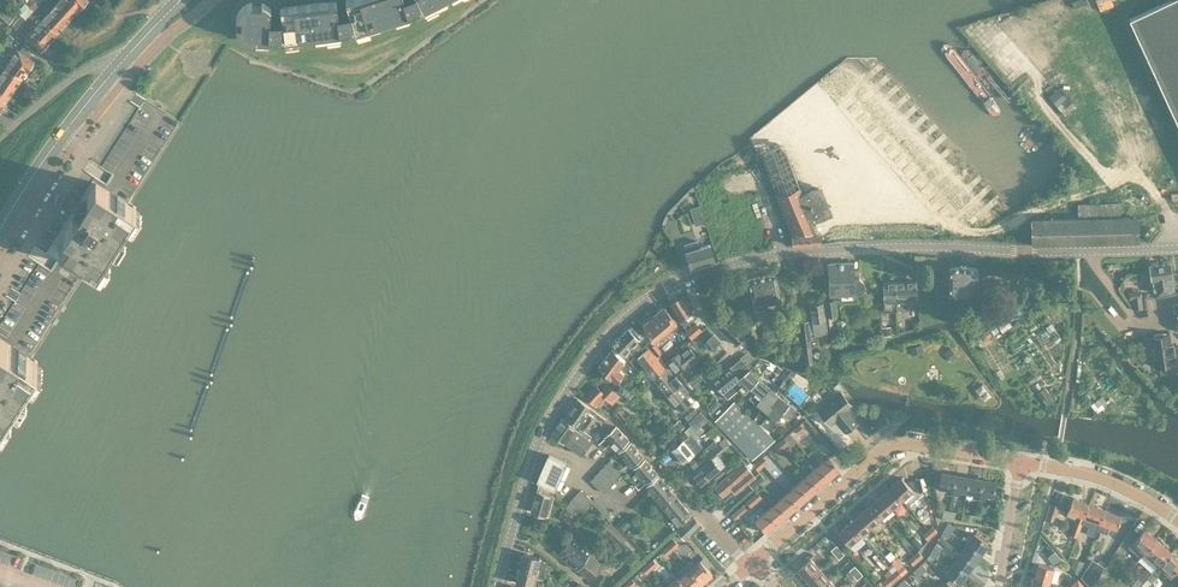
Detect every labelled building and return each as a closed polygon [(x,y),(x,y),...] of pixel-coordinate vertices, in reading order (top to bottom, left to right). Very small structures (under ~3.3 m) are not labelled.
[(25,3),(34,11),(38,6),(31,0),(28,0),(22,0),(25,3)] [(79,9),(69,0),(59,0),(57,3),(72,17),(79,9)] [(79,9),(88,0),(69,0),(79,9)] [(308,3),(313,42),(326,41),(326,42),(341,41),(340,29),(354,26),(357,37),(372,33),(371,31),(384,27),(376,0),(335,0),(308,3)] [(384,27),(397,23),(397,25),(412,21),(408,10),(422,4),(427,14),(440,8),(439,6),(450,0),(376,0),(384,27)] [(1129,18),(1177,125),(1177,0),(1168,0),(1129,18)] [(236,24),(236,26),(236,28),(237,30),(238,31),(239,33),(240,34),(242,36),(243,37),(245,38),(246,39),(248,40),(250,41),(252,41),(254,41),(254,44),(269,45),(269,37),(284,36),(285,48),(300,46),(300,44),(313,42),(308,3),(280,7),(280,4),(270,5),(270,7),(269,6),(267,5),(266,4),(265,3),(263,2),(261,2),(261,5),(252,4),(252,1),(250,2),(248,2),(246,3),(245,4),(243,5),(242,7),(240,8),(239,10),(238,11),(237,13),(236,15),(236,17),(241,17),(241,24),(236,24)] [(16,17),(0,2),(0,27),(4,30),(16,17)] [(16,2),(14,3),(16,9),(21,14),(26,19),(34,11),(25,3),(21,6),(21,7),(16,2)] [(1028,47),(1036,77),(1126,179),(1168,179),(1177,176),(1177,147),(1113,2),(1034,24),(1028,47)] [(47,13),(42,19),(57,33),(72,17),(57,3),(51,8),(47,5),(43,9),(47,13)] [(16,30),(26,19),(21,14),(11,25),(16,30)] [(50,41),(57,33),(42,19),(38,15),(30,23),(50,41)] [(50,41),(30,23),(28,25),(32,29),(26,37),(41,51),(50,41)] [(8,53),(6,55),(28,70),(34,61),(32,59),(34,55),(22,47),(19,51),(17,49),(12,56),(8,53)] [(28,70),(6,55),(4,58),(8,62),(4,68),(21,79),(28,70)] [(15,88),(21,79),(4,68),(0,74),(0,78),(15,88)] [(9,97),(15,88),(0,78),(0,91),(9,97)] [(3,106),(9,97),(0,91),(0,104),(3,106)] [(95,177),(93,180),(127,203),(180,121),(145,99),(102,167),(114,174),(107,185),(95,177)] [(802,194),(786,153),(779,144),(759,151),(792,235),(793,246),(820,244),(819,233),(818,233),(813,221),(832,213),(829,207),(827,208),(819,187),(802,194)] [(127,203),(93,180),(53,242),(62,248),(58,253),(68,260),(72,254),(87,265),(97,270),(136,208),(127,203)] [(1133,216),(1120,217),(1119,202),(1074,204),(1075,218),(1030,219),(1031,245),(1106,243),(1137,241),(1137,221),(1133,216)] [(704,221),(699,205),(690,208),(695,224),(704,221)] [(709,244),(700,247),(698,240),(684,245),(686,251),(685,251),(691,268),(715,261),(713,258),(715,257),(714,256),(713,256),(709,244)] [(87,265),(72,254),(68,260),(58,253),(62,248),(53,242),(46,252),(59,261),(52,271),(39,263),(0,324),(0,338),(28,356),(87,265)] [(852,261),(828,262),(829,277),(831,293),(860,291),(864,287),(864,281),(859,278),(853,278),(853,275),(852,261)] [(1160,263),(1148,264),(1150,276),(1152,292),(1174,289),(1173,280),(1172,275),(1172,274),(1170,261),(1167,262),(1160,263)] [(965,266),(965,265),(961,265),(961,266),(950,265),(949,292),(964,292),(963,299),(975,299),(977,266),(965,266)] [(765,301),(780,298),(775,272),(748,278),(755,310),(766,307),(765,301)] [(908,300),(917,300),(917,281),(896,282),(897,311),(908,310),(908,300)] [(884,311),(897,311),(896,282),(883,282),(883,301),(884,301),(884,311)] [(687,313),(691,310),(681,295),(668,302),(680,322),(689,316),(687,313)] [(1141,298),(1133,299),(1134,309),(1142,308),(1141,298)] [(827,315),(836,314),(834,300),(825,301),(827,315)] [(825,319),(823,301),(809,303),(812,321),(808,321),(808,320),(800,321),(803,346),(811,345),(809,333),(827,331),(825,319)] [(654,339),(664,330),(676,321),(664,306),(642,324),(654,339)] [(720,312),(720,311),(719,309),(709,320),(711,321),(711,320),(736,344),(745,335),(720,312)] [(991,323),(998,318),(994,312),(987,316),(991,323)] [(691,338),(701,330),(695,323),(685,331),(691,338)] [(1051,323),(1045,327),(1049,332),(1054,328),(1051,323)] [(631,326),(620,336),(624,339),(623,340),(630,347),(631,346),(637,352),(642,348),(635,341),(640,336),(638,334),(631,326)] [(763,338),(785,334),(783,327),(762,332),(763,338)] [(989,332),(983,337),(985,341),(992,336),(989,332)] [(1171,348),(1169,334),(1165,334),(1165,332),(1154,334),(1154,336),(1150,336),(1150,342),(1147,342),(1148,352),(1152,351),(1154,366),(1169,364),(1170,371),(1177,370),(1177,347),(1171,348)] [(712,333),(706,340),(713,348),(715,347),(720,341),(713,334),(712,333)] [(620,336),(612,344),(622,354),(626,351),(634,356),(637,352),(631,346),(630,347),(623,340),(624,339),(620,336)] [(28,356),(0,338),(0,421),(38,362),(28,356)] [(661,352),(654,344),(651,340),(644,345),(648,349),(637,358),(647,370),(654,379),(668,367),(661,359),(661,358),(660,359),(657,356),(661,352)] [(921,343),(909,347),(911,355),(923,351),(921,343)] [(679,347),(671,354),(665,358),(668,361),(676,372),(687,363),(689,366),(698,359),(687,345),(681,349),(679,347)] [(950,347),(942,353),(950,362),(957,357),(950,347)] [(618,367),(624,360),(611,349),(598,366),(615,381),(623,372),(618,367)] [(748,369),(750,368),(741,358),(713,380),(727,397),(739,388),(738,387),(741,385),(738,377),(748,369)] [(776,365),(773,370),(779,374),(782,368),(776,365)] [(668,395),(682,384),(675,375),(668,367),(654,379),(661,387),(668,395)] [(755,373),(752,373),(748,369),(738,377),(741,385),(738,387),(739,388),(745,392),(750,388),(758,378),(756,377),(756,374),(755,373)] [(787,382),(792,377),(784,370),(779,376),(787,382)] [(706,381),(700,374),(699,372),(687,381),(696,392),(701,387),(700,385),(706,381)] [(796,373),(792,379),(804,387),(808,380),(796,373)] [(1032,374),(1026,378),(1031,384),(1036,380),(1032,374)] [(766,382),(763,382),(758,378),(750,388),(745,392),(750,396),(749,397),(757,403),(770,387),(768,386),(768,384),(766,382)] [(982,382),(974,389),(979,396),(987,389),(982,382)] [(691,395),(689,392),(682,384),(668,395),(682,411),(691,403),(687,398),(691,395)] [(614,401),(619,395),(607,385),(602,391),(596,385),(586,396),(596,405),(601,399),(608,406),(613,400),(614,401)] [(773,388),(771,388),(770,387),(757,403),(763,408),(753,419),(758,424),(761,422),(773,407),(771,405),(779,395),(775,392),(775,390),(773,388)] [(1044,388),(1037,393),(1042,401),(1043,400),(1047,406),(1054,401),(1049,395),(1044,388)] [(643,389),(638,394),(643,399),(648,394),(643,389)] [(845,407),(850,404),(840,391),(818,409),(830,425),(836,420),(846,432),(858,422),(845,407)] [(808,393),(799,405),(805,410),(815,402),(808,393)] [(773,407),(761,422),(768,428),(781,413),(788,418),(795,408),(787,402),(787,399),(784,397),(782,397),(779,395),(771,405),(773,407)] [(577,398),(565,416),(583,428),(593,414),(595,411),(589,407),(577,398)] [(711,412),(720,404),(717,400),(708,408),(711,412)] [(774,439),(758,424),(753,419),(735,402),(715,420),(752,459),(774,439)] [(1101,404),(1094,408),(1097,412),(1103,407),(1101,404)] [(694,408),(684,416),(689,421),(693,417),(698,412),(694,408)] [(624,422),(628,417),(620,409),(616,414),(624,422)] [(700,410),(698,412),(693,417),(689,421),(696,429),(698,428),(708,419),(700,410)] [(881,412),(866,424),(877,437),(892,424),(881,412)] [(573,428),(574,427),(562,418),(551,433),(565,443),(575,429),(573,428)] [(675,427),(679,431),(685,426),(680,421),(675,427)] [(776,437),(787,427),(781,421),(771,431),(776,437)] [(800,434),(805,430),(800,424),(795,429),(800,434)] [(938,424),(937,434),(953,436),(954,427),(938,424)] [(597,440),(606,431),(601,425),(591,434),(597,440)] [(617,450),(629,439),(616,426),(605,437),(606,438),(600,444),(604,449),(610,442),(617,450)] [(580,453),(591,437),(579,429),(578,431),(575,429),(565,443),(580,453)] [(661,437),(659,440),(665,446),(676,435),(669,429),(665,433),(664,432),(660,436),(661,437)] [(683,463),(694,453),(701,447),(690,434),(683,440),(672,450),(683,463)] [(725,437),(719,441),(724,447),(729,442),(725,437)] [(778,452),(788,444),(783,438),(774,447),(778,452)] [(630,466),(642,456),(631,442),(619,452),(627,463),(620,469),(622,471),(622,472),(623,473),(631,467),(630,466)] [(780,457),(772,448),(768,451),(776,460),(780,457)] [(702,466),(692,474),(701,485),(720,470),(725,465),(724,463),(718,456),(716,454),(713,450),(712,449),(698,461),(699,462),(702,466)] [(551,494),(565,461),(549,454),(537,481),(539,481),(536,490),(550,494),(551,494)] [(750,461),(744,455),(741,458),(747,464),(750,461)] [(758,470),(768,462),(763,456),(753,465),(758,470)] [(829,478),(839,469),(828,456),(818,465),(829,478)] [(620,469),(610,459),(590,480),(602,492),(622,472),(622,471),(620,469)] [(645,483),(656,473),(645,459),(632,470),(634,472),(635,471),(642,479),(634,485),(638,489),(645,483)] [(755,476),(751,472),(743,463),(715,487),(723,496),(734,487),(736,490),(743,485),(744,486),(748,483),(753,488),(764,478),(759,472),(755,476)] [(818,487),(829,478),(818,465),(807,474),(818,487)] [(952,492),(955,475),(941,473),(939,486),(947,488),(947,491),(952,492)] [(808,496),(818,487),(807,474),(797,483),(808,496)] [(654,496),(667,485),(659,475),(646,486),(645,486),(642,489),(649,498),(653,495),(654,496)] [(966,491),(968,477),(955,475),(952,492),(958,493),(958,489),(966,491)] [(918,491),(927,490),(924,477),(915,479),(918,491)] [(979,496),(982,480),(968,477),(966,491),(974,492),(973,495),(979,496)] [(902,499),(912,490),(901,478),(891,487),(902,499)] [(993,495),(995,482),(982,480),(979,496),(984,497),(985,494),(993,495)] [(797,505),(808,496),(797,483),(786,493),(797,505)] [(662,506),(675,495),(667,485),(654,496),(653,495),(649,498),(653,502),(657,499),(661,504),(662,506)] [(891,508),(902,499),(891,487),(880,496),(891,508)] [(544,515),(550,494),(536,490),(534,498),(533,498),(532,502),(533,502),(530,511),(544,515)] [(581,490),(565,507),(566,507),(576,517),(590,501),(592,500),(581,490)] [(762,497),(757,492),(756,491),(751,496),(756,502),(762,497)] [(797,505),(786,493),(776,502),(787,514),(797,505)] [(670,515),(683,504),(675,495),(662,506),(661,504),(656,508),(660,513),(665,509),(669,514),(670,515)] [(751,507),(756,502),(751,496),(745,501),(751,507)] [(881,517),(891,508),(880,496),(870,505),(881,517)] [(1072,497),(1067,511),(1078,514),(1075,521),(1073,528),(1079,530),(1081,523),(1084,517),(1089,503),(1072,497)] [(592,500),(590,501),(606,517),(610,513),(594,498),(593,499),(592,500)] [(787,514),(776,502),(765,511),(776,523),(776,524),(787,514)] [(1084,517),(1081,523),(1088,526),(1086,532),(1094,535),(1099,522),(1100,523),(1105,509),(1089,503),(1084,517)] [(678,525),(691,514),(683,504),(670,515),(669,514),(665,517),(669,521),(672,518),(678,525)] [(746,508),(743,505),(742,504),(730,514),(734,519),(746,508)] [(1054,521),(1058,507),(1051,504),(1046,519),(1054,521)] [(870,527),(881,517),(870,505),(859,514),(870,527)] [(566,507),(560,517),(571,524),(576,517),(566,507)] [(1100,523),(1097,529),(1103,532),(1106,533),(1109,526),(1116,529),(1121,515),(1105,509),(1100,523)] [(776,524),(776,523),(765,511),(755,520),(766,533),(776,524)] [(860,536),(870,527),(859,514),(849,523),(860,536)] [(695,528),(700,524),(693,517),(688,522),(695,528)] [(610,521),(602,530),(618,545),(625,537),(627,536),(610,521)] [(691,532),(695,528),(688,522),(684,525),(691,532)] [(849,545),(860,536),(849,523),(838,532),(842,537),(848,543),(849,545)] [(951,531),(954,526),(948,523),(944,528),(951,531)] [(687,536),(691,532),(684,525),(681,529),(687,536)] [(937,531),(932,525),(927,529),(932,535),(937,531)] [(948,537),(951,531),(944,528),(941,533),(948,537)] [(1073,528),(1070,535),(1076,537),(1079,530),(1073,528)] [(1133,543),(1129,547),(1136,553),(1140,558),(1144,553),(1157,539),(1145,528),(1143,530),(1141,528),(1137,533),(1139,535),(1132,542),(1133,543)] [(684,540),(687,536),(681,529),(677,533),(684,540)] [(927,540),(932,535),(927,529),(922,533),(927,540)] [(1097,529),(1095,536),(1101,538),(1103,532),(1097,529)] [(755,540),(762,535),(759,532),(753,538),(755,540)] [(980,553),(987,543),(974,534),(967,544),(980,553)] [(590,551),(591,551),(571,536),(558,554),(591,578),(604,561),(590,551)] [(842,537),(837,541),(843,547),(848,543),(842,537)] [(672,549),(678,544),(674,539),(668,545),(672,549)] [(1140,558),(1139,559),(1146,566),(1153,571),(1158,565),(1158,566),(1171,552),(1157,539),(1144,553),(1140,558)] [(942,547),(936,544),(935,543),(931,551),(937,555),(942,547)] [(973,563),(980,553),(967,544),(960,553),(973,563)] [(666,555),(672,549),(668,545),(662,550),(666,555)] [(835,554),(840,549),(836,545),(830,549),(835,554)] [(839,559),(844,554),(840,549),(835,554),(839,559)] [(918,561),(923,556),(918,550),(913,554),(918,561)] [(933,563),(937,555),(931,551),(926,559),(933,563)] [(1054,551),(1047,557),(1051,561),(1058,555),(1054,551)] [(1148,577),(1153,581),(1160,573),(1166,578),(1169,575),(1170,576),(1177,567),(1177,558),(1171,552),(1158,566),(1158,565),(1153,571),(1148,577)] [(535,571),(539,557),(523,553),(519,567),(535,571)] [(966,572),(973,563),(960,553),(953,563),(966,572)] [(913,565),(918,561),(913,554),(908,559),(913,565)] [(690,560),(686,564),(690,569),(689,569),(701,583),(712,574),(707,568),(702,562),(705,559),(702,556),(702,557),(699,559),(700,560),(694,565),(690,560)] [(895,556),(890,561),(892,563),(897,569),(898,570),(902,575),(907,570),(903,565),(895,556)] [(806,579),(819,568),(810,557),(797,568),(806,579)] [(657,564),(653,559),(647,564),(651,568),(657,564)] [(705,559),(702,562),(707,568),(710,565),(705,559)] [(1083,565),(1072,561),(1070,567),(1077,575),(1079,575),(1083,565)] [(927,569),(922,563),(917,567),(922,573),(927,569)] [(959,582),(966,572),(953,563),(946,573),(959,582)] [(1050,579),(1053,568),(1038,563),(1034,575),(1050,579)] [(646,573),(651,568),(647,564),(642,568),(646,573)] [(853,575),(859,569),(854,564),(848,570),(853,575)] [(1132,584),(1135,586),(1137,586),(1142,582),(1143,583),(1148,577),(1153,571),(1146,566),(1137,577),(1138,578),(1132,584)] [(531,586),(535,571),(519,567),(515,582),(531,586)] [(917,577),(922,573),(917,567),(912,571),(917,577)] [(828,578),(819,568),(806,579),(814,586),(818,586),(828,578)] [(679,578),(686,586),(696,586),(701,583),(689,569),(679,578)] [(857,580),(863,574),(859,569),(853,575),(857,580)] [(897,569),(892,573),(897,579),(902,575),(898,570),(897,569)] [(876,584),(878,586),(888,586),(892,584),(897,579),(892,573),(887,578),(882,582),(880,581),(876,584)] [(1050,579),(1034,575),(1030,586),(1047,586),(1050,579)] [(667,586),(686,586),(679,578),(677,577),(667,586)] [(632,578),(626,582),(630,586),(631,586),(636,583),(632,578)] [(828,578),(818,586),(836,586),(828,578)] [(904,579),(899,583),(903,586),(906,586),(909,584),(904,579)] [(1075,586),(1085,586),(1078,579),(1072,584),(1075,586)]
